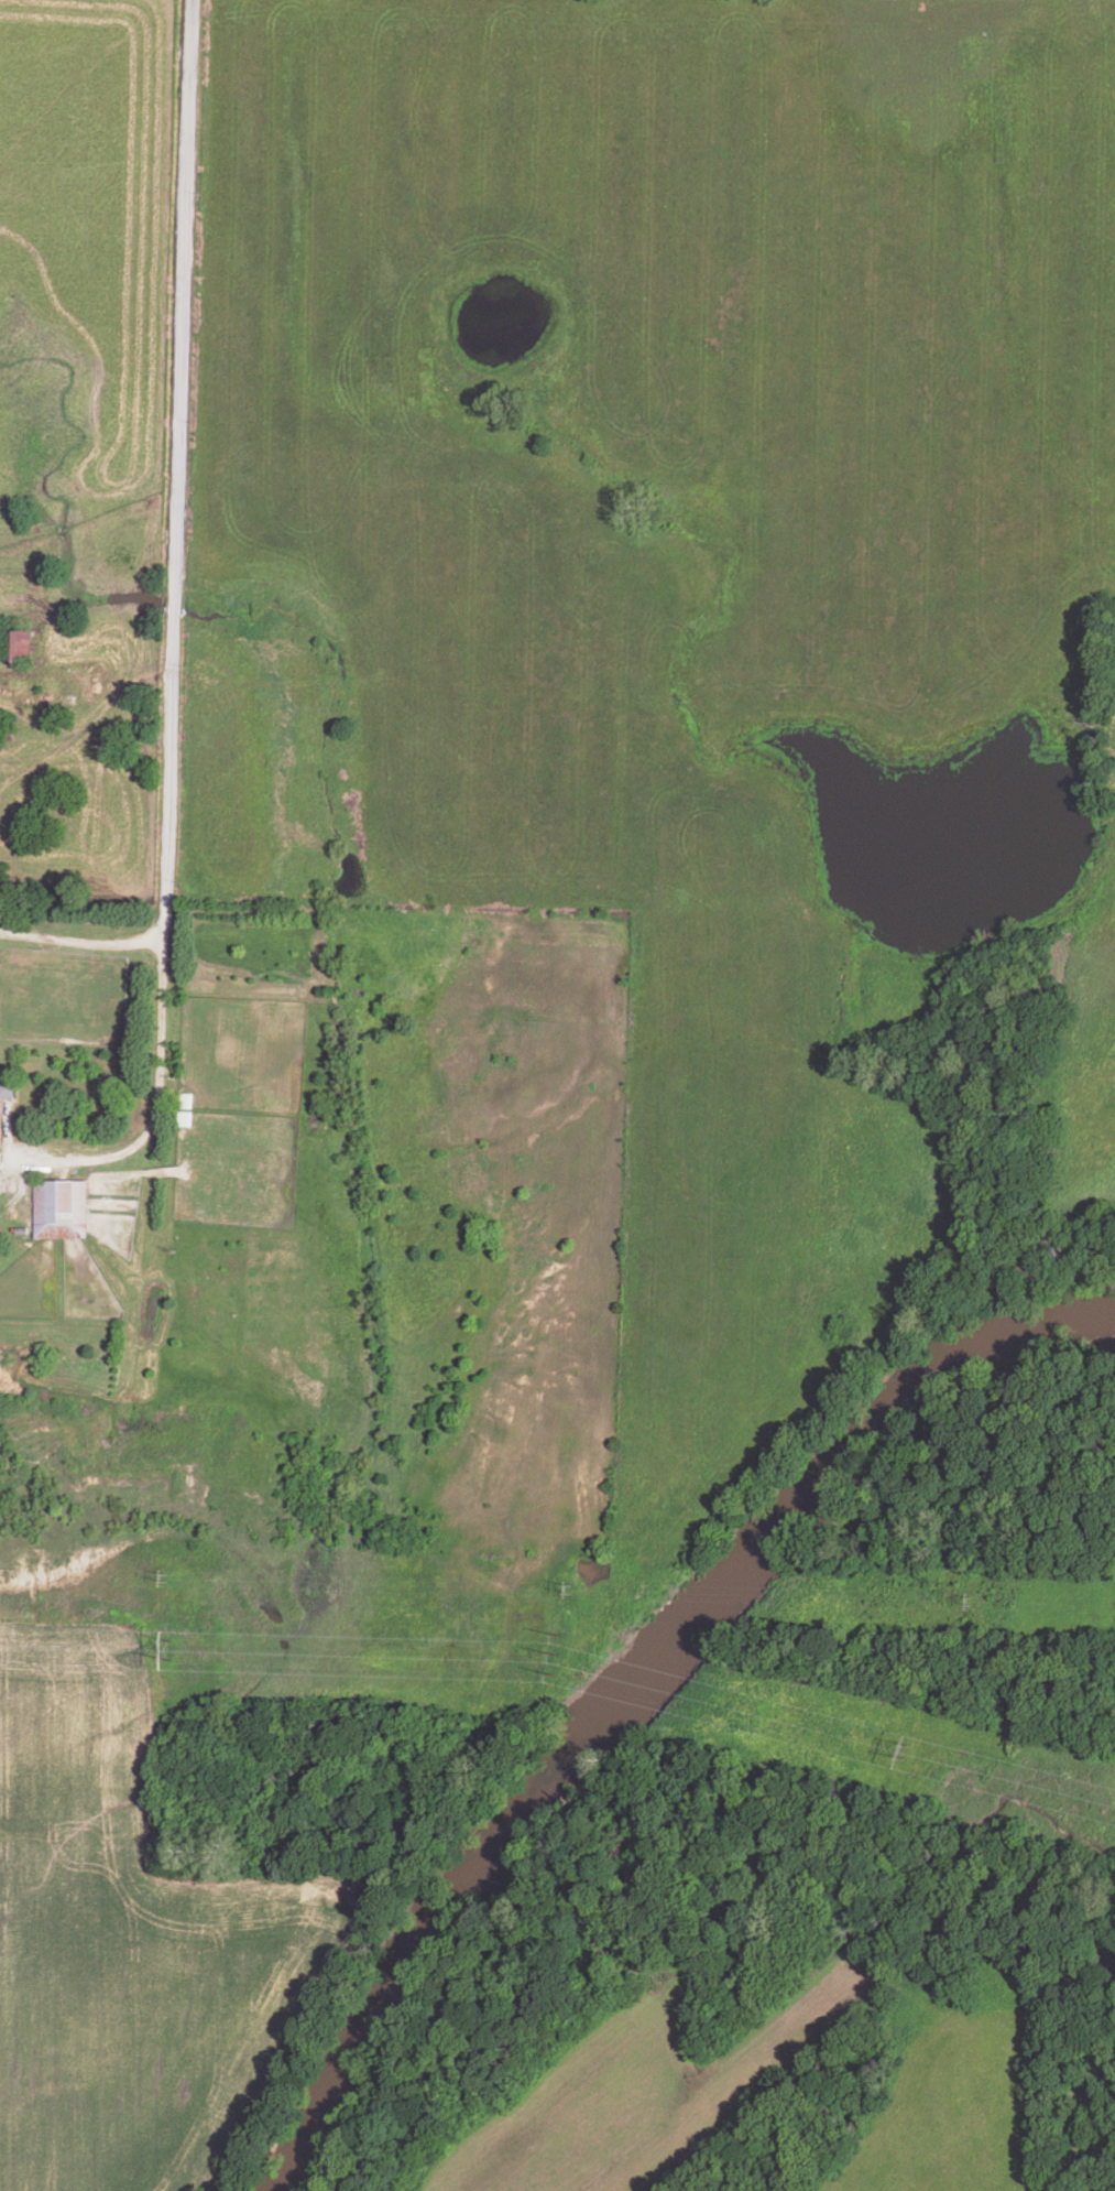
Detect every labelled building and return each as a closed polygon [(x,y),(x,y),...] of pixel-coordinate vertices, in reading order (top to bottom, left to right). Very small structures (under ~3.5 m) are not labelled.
[(14,1096),(14,1078),(1,1078),(1,1073),(0,1073),(0,1096),(14,1096)]
